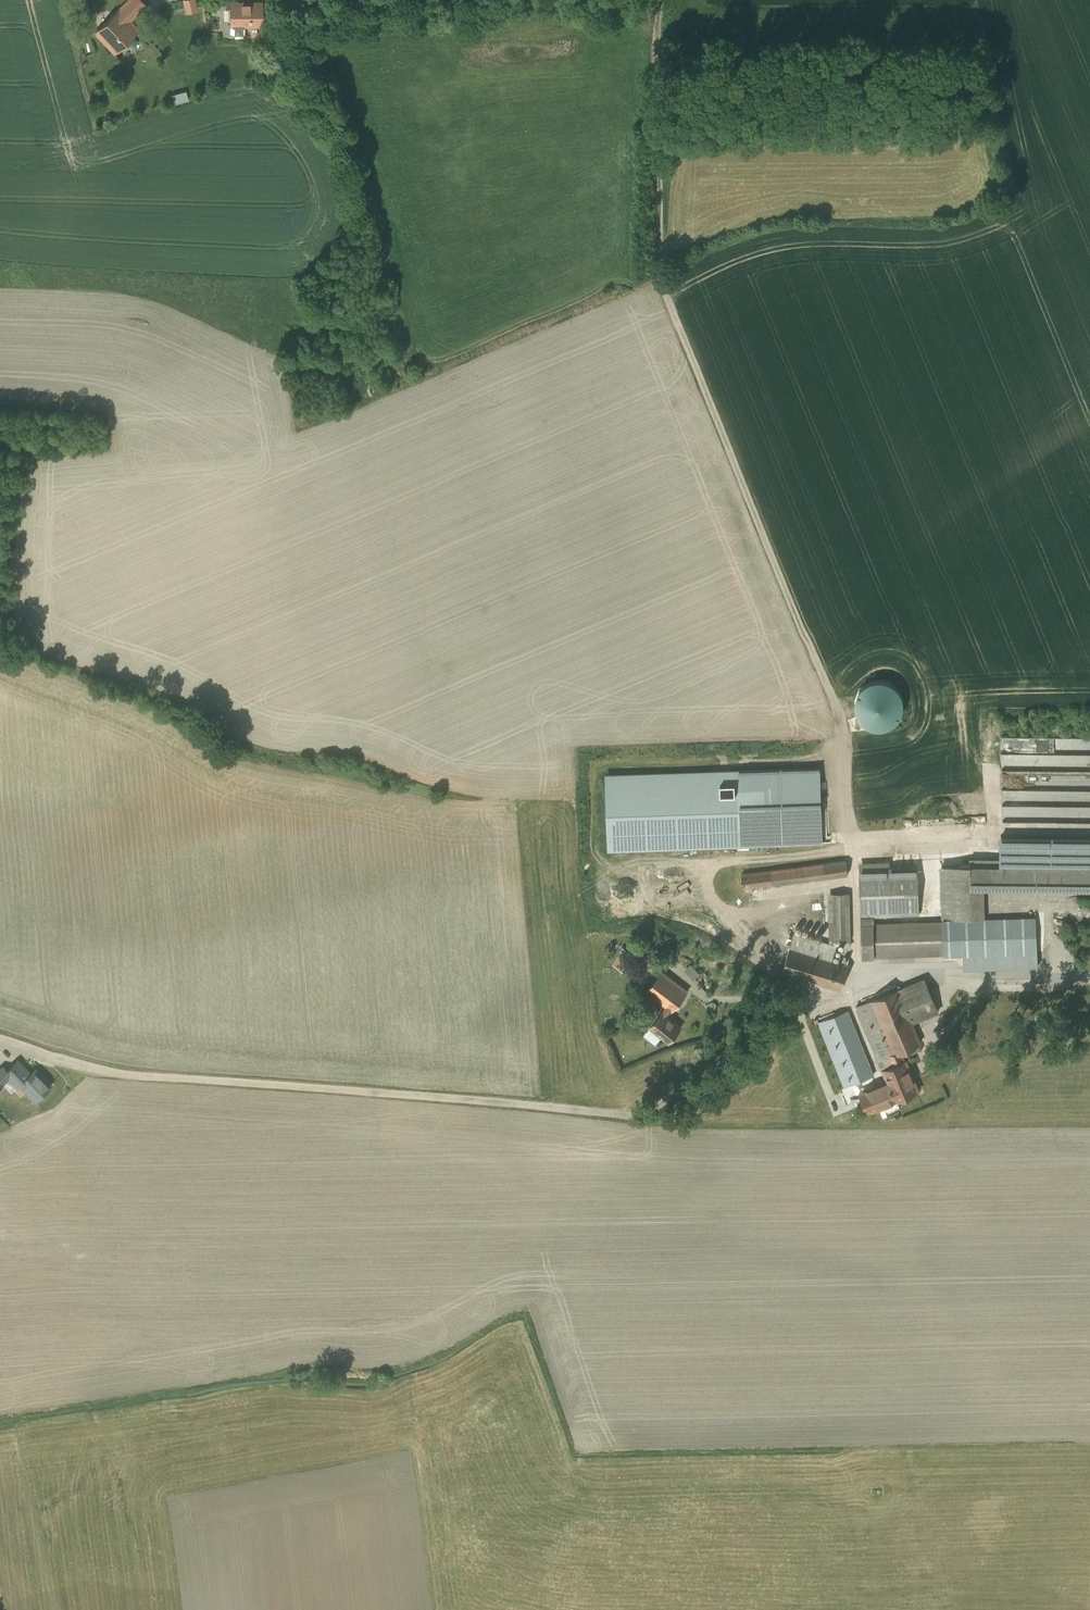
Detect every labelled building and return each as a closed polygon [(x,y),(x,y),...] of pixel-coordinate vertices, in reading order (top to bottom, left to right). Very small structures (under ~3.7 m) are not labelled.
[(95,30),(115,52),(139,28),(130,19),(146,3),(144,0),(126,0),(119,7),(95,30)] [(186,10),(196,8),(194,0),(184,0),(186,10)] [(259,3),(233,3),(233,1),(232,1),(232,23),(244,23),(260,23),(260,1),(259,1),(259,3)] [(244,23),(232,23),(232,32),(234,34),(244,34),(244,23)] [(178,101),(192,97),(189,86),(174,91),(178,101)] [(862,721),(866,725),(872,727),(878,729),(884,728),(890,726),(895,723),(899,719),(902,713),(903,708),(903,701),(902,696),(899,690),(895,686),(890,683),(884,681),(878,680),(872,681),(866,684),(862,688),(858,693),(856,698),(855,704),(856,710),(858,716),(862,721)] [(1062,727),(1055,722),(1051,730),(1058,734),(1062,727)] [(1003,736),(1003,751),(1089,752),(1089,736),(1003,736)] [(820,768),(607,775),(609,848),(822,841),(820,768)] [(1036,771),(1036,788),(1089,788),(1089,771),(1036,771)] [(1001,836),(1000,866),(1089,866),(1089,837),(1001,836)] [(847,860),(742,874),(743,886),(773,882),(773,883),(848,874),(847,860)] [(970,865),(889,867),(889,862),(876,862),(876,868),(860,868),(862,955),(964,952),(964,967),(1037,965),(1035,914),(961,916),(960,885),(971,886),(970,865)] [(970,865),(971,886),(1082,886),(1089,886),(1089,866),(1000,866),(970,865)] [(730,876),(719,877),(723,899),(733,896),(730,876)] [(849,893),(831,893),(833,940),(850,939),(849,893)] [(824,908),(802,908),(802,927),(824,927),(824,908)] [(774,913),(755,916),(757,929),(776,926),(774,913)] [(836,946),(793,933),(790,945),(832,958),(836,946)] [(780,944),(774,965),(783,968),(789,947),(780,944)] [(636,955),(616,945),(608,961),(627,971),(636,955)] [(832,958),(790,945),(789,947),(783,968),(782,971),(841,989),(849,963),(832,958)] [(688,990),(662,971),(646,990),(663,1003),(666,1006),(671,1010),(672,1010),(688,990)] [(925,978),(856,1005),(878,1059),(901,1050),(920,1042),(911,1021),(938,1010),(925,978)] [(671,1010),(666,1006),(662,1011),(650,1026),(669,1041),(681,1027),(667,1015),(671,1010)] [(873,1074),(847,1009),(819,1021),(844,1085),(873,1074)] [(901,1050),(878,1059),(883,1069),(888,1080),(861,1092),(868,1109),(879,1105),(883,1115),(887,1113),(883,1103),(896,1098),(918,1089),(906,1059),(905,1059),(901,1050)] [(17,1058),(3,1071),(4,1072),(0,1075),(0,1076),(4,1080),(8,1076),(17,1085),(19,1083),(35,1099),(52,1082),(35,1066),(30,1070),(17,1058)]
